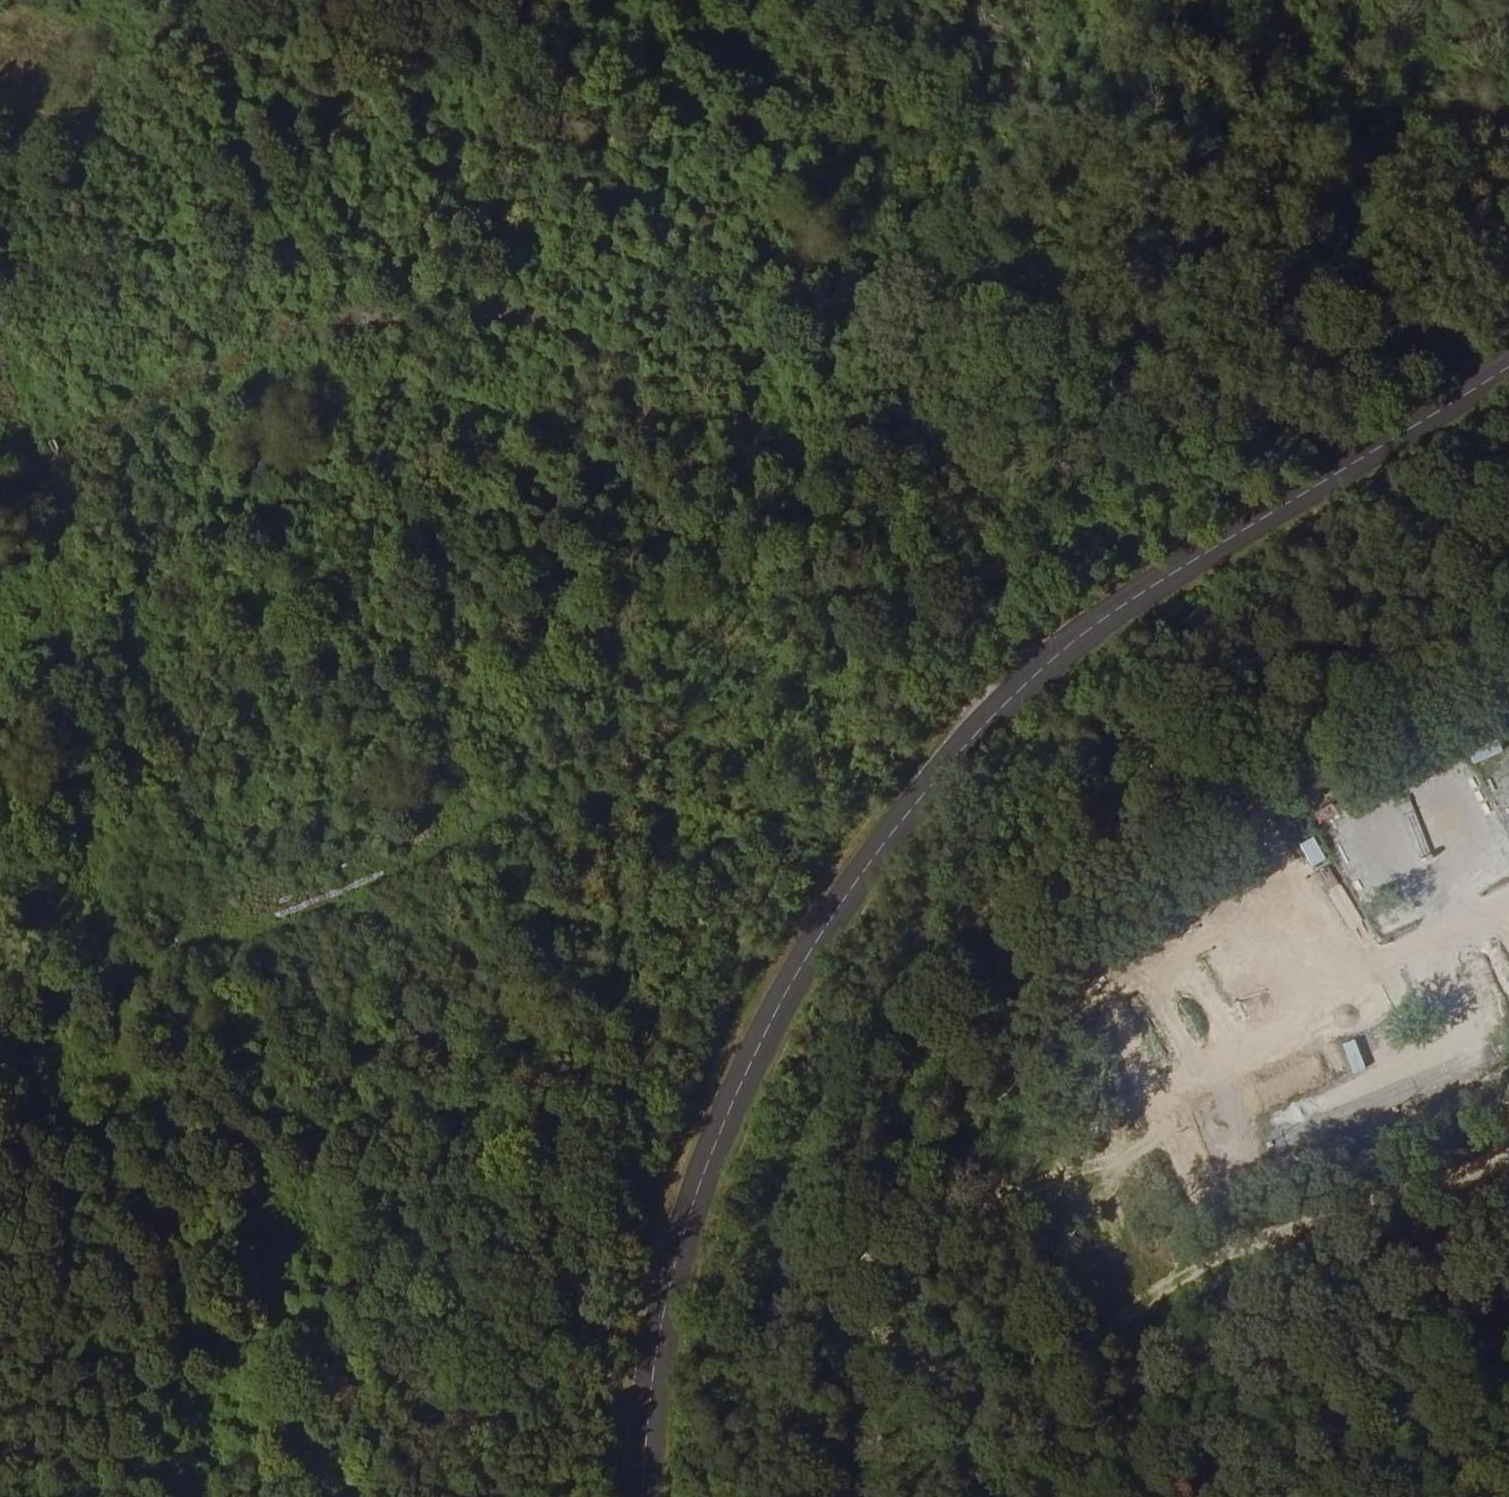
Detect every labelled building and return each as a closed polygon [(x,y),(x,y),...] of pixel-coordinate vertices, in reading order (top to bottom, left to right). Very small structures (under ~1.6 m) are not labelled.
[(1505,418),(1492,424),(1497,436),(1508,431),(1508,428),(1505,418)]
